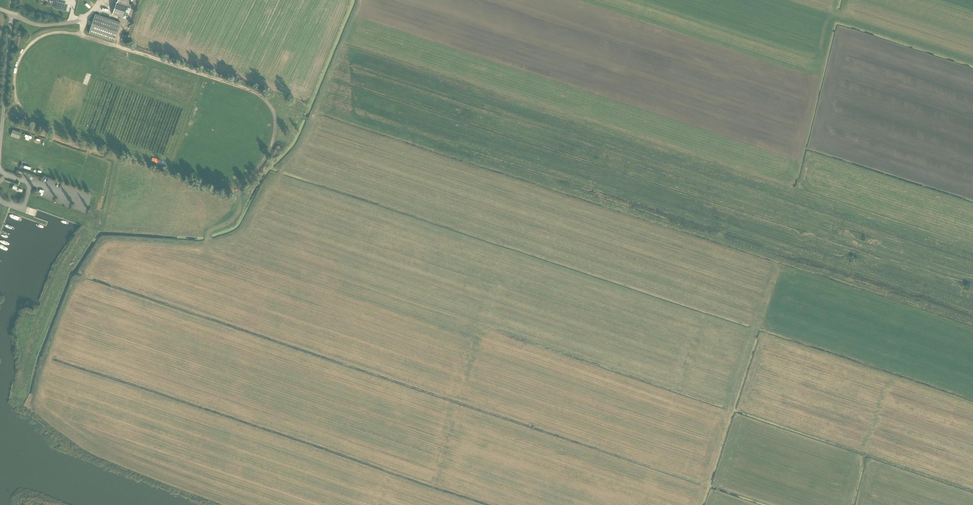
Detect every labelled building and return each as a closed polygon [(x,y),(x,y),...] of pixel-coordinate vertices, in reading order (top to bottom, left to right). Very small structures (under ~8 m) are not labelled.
[(118,3),(116,2),(113,15),(123,17),(126,6),(128,6),(129,0),(118,0),(118,3)] [(121,23),(95,14),(89,33),(114,42),(121,23)]
